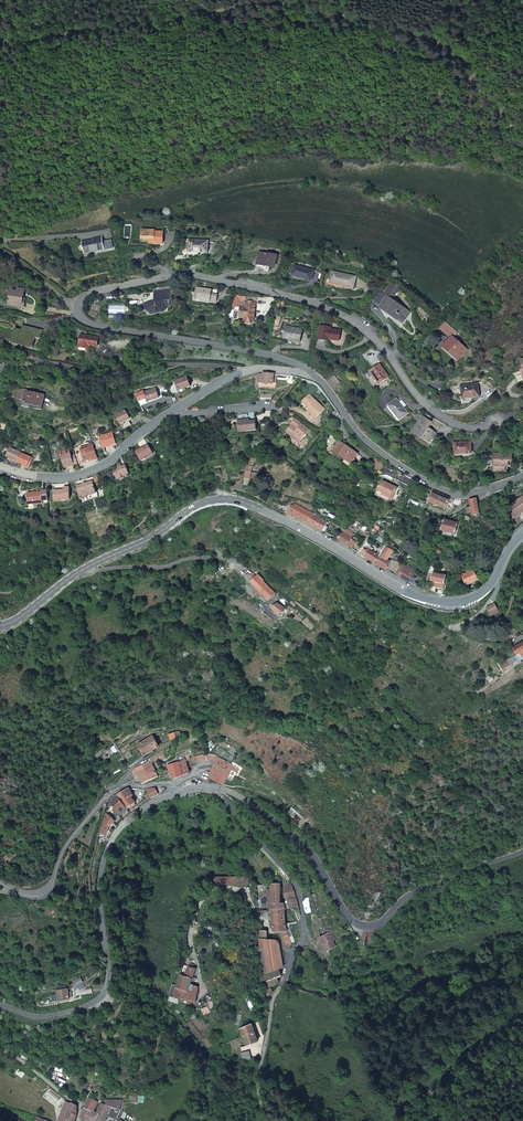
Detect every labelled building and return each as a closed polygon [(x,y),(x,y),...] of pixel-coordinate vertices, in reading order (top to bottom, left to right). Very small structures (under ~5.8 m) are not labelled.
[(142,230),(142,239),(150,239),(154,239),(154,244),(163,244),(163,232),(155,232),(155,230),(142,230)] [(101,235),(94,237),(94,239),(82,242),(84,253),(104,249),(103,242),(101,235)] [(188,240),(188,252),(207,252),(208,241),(188,240)] [(110,241),(103,242),(104,249),(104,250),(111,249),(110,241)] [(261,268),(269,269),(269,266),(275,267),(277,256),(259,252),(257,264),(262,265),(261,268)] [(314,271),(294,265),(292,274),(301,277),(311,280),(314,271)] [(335,283),(354,288),(356,276),(333,271),(330,282),(335,283)] [(410,312),(392,300),(394,297),(393,296),(397,290),(399,292),(402,288),(392,281),(383,294),(379,291),(374,299),(382,305),(380,307),(388,312),(389,311),(404,321),(410,312)] [(9,303),(24,305),(25,297),(23,297),(24,289),(17,287),(17,291),(11,290),(9,303)] [(212,290),(197,288),(195,298),(210,300),(210,302),(216,303),(218,290),(213,289),(212,290)] [(150,314),(167,311),(166,301),(170,300),(169,296),(171,295),(170,290),(154,292),(156,303),(145,305),(146,310),(149,310),(150,314)] [(254,321),(256,302),(251,301),(246,301),(246,296),(236,295),(232,306),(240,307),(240,318),(244,318),(244,319),(244,320),(245,322),(246,323),(247,324),(250,325),(251,325),(252,324),(253,323),(254,322),(254,321)] [(8,306),(25,308),(26,297),(25,297),(24,305),(9,303),(8,306)] [(404,321),(389,311),(388,312),(403,323),(404,321)] [(451,338),(444,346),(458,360),(468,349),(453,336),(457,332),(446,321),(440,328),(451,338)] [(283,338),(299,341),(302,330),(286,326),(283,338)] [(318,339),(329,341),(329,339),(339,341),(341,331),(330,329),(331,327),(320,326),(318,339)] [(17,333),(15,342),(34,346),(36,338),(41,339),(43,331),(25,327),(25,330),(14,328),(13,332),(17,333)] [(17,333),(13,332),(10,343),(33,348),(34,346),(15,342),(17,333)] [(99,338),(81,335),(79,347),(87,348),(87,346),(97,347),(99,338)] [(374,374),(380,383),(389,377),(380,365),(367,374),(369,378),(373,375),(374,374)] [(258,382),(273,384),(273,383),(276,383),(276,375),(274,375),(274,374),(268,374),(262,373),(262,375),(258,374),(258,382)] [(333,387),(339,382),(334,376),(328,381),(333,387)] [(187,377),(175,381),(176,385),(178,389),(178,391),(190,386),(187,377)] [(479,396),(477,383),(460,385),(462,399),(479,396)] [(155,388),(144,392),(148,402),(153,400),(159,398),(155,388)] [(32,391),(20,389),(18,398),(23,399),(22,405),(22,406),(23,407),(28,408),(29,408),(30,407),(31,404),(41,406),(43,395),(32,393),(32,391)] [(148,402),(144,392),(143,391),(136,394),(141,404),(148,402)] [(302,401),(309,407),(307,410),(315,418),(324,408),(309,394),(302,401)] [(142,406),(162,399),(161,397),(159,398),(153,400),(148,402),(141,404),(142,406)] [(388,405),(399,419),(408,413),(403,407),(399,402),(396,399),(388,405)] [(300,403),(307,410),(309,407),(302,401),(300,403)] [(116,415),(120,423),(130,419),(126,410),(125,411),(122,412),(120,413),(116,415)] [(419,422),(412,432),(421,438),(422,436),(430,442),(436,433),(428,428),(431,422),(423,416),(419,414),(413,418),(419,422)] [(309,429),(295,419),(291,423),(292,424),(298,428),(296,429),(291,425),(285,432),(291,436),(292,435),(299,441),(305,435),(309,429)] [(249,420),(238,422),(239,431),(246,430),(246,432),(256,430),(255,421),(249,422),(249,420)] [(102,446),(110,443),(110,445),(116,444),(113,433),(99,437),(102,446)] [(339,456),(350,464),(354,458),(358,454),(340,441),(336,446),(331,452),(338,457),(339,456)] [(456,454),(471,453),(471,442),(454,443),(456,454)] [(89,447),(80,449),(81,451),(78,451),(79,453),(76,454),(79,461),(84,460),(84,461),(93,459),(94,460),(98,458),(93,443),(88,445),(89,447)] [(142,461),(147,458),(146,457),(153,453),(151,449),(148,445),(136,452),(142,461)] [(334,445),(328,453),(349,467),(351,466),(356,460),(354,458),(350,464),(339,456),(338,457),(331,452),(336,446),(334,445)] [(21,452),(11,447),(7,456),(10,457),(13,458),(11,461),(16,463),(17,461),(21,452)] [(32,457),(21,452),(17,461),(27,465),(28,462),(30,463),(32,457)] [(70,452),(61,455),(64,466),(74,463),(74,464),(78,463),(75,454),(71,455),(70,452)] [(494,461),(494,466),(494,471),(505,471),(505,466),(508,467),(508,461),(511,462),(512,462),(512,454),(493,453),(493,461),(494,461)] [(371,465),(381,471),(385,464),(375,459),(371,465)] [(118,470),(113,472),(115,477),(116,477),(117,480),(122,479),(121,475),(123,475),(123,477),(129,474),(126,465),(122,467),(121,464),(117,468),(118,470)] [(96,494),(92,481),(88,483),(88,484),(84,486),(83,484),(76,487),(81,500),(87,498),(87,496),(96,494)] [(391,497),(393,491),(396,492),(398,488),(382,481),(378,491),(377,495),(391,502),(393,498),(391,497)] [(64,490),(54,491),(55,501),(69,500),(69,487),(64,487),(64,490)] [(41,492),(27,493),(28,504),(33,504),(33,505),(43,504),(43,501),(48,501),(47,491),(41,491),(41,492)] [(433,491),(432,493),(431,492),(428,502),(445,510),(449,500),(445,498),(445,496),(439,494),(433,491)] [(505,507),(513,518),(522,511),(522,494),(505,507)] [(466,514),(471,513),(472,516),(479,514),(477,501),(476,498),(468,500),(469,504),(470,507),(465,508),(466,514)] [(294,515),(307,523),(312,514),(313,514),(295,504),(293,506),(291,505),(288,512),(294,515)] [(312,514),(307,523),(322,530),(324,525),(326,522),(318,518),(319,515),(316,512),(314,515),(312,514)] [(458,523),(444,519),(441,531),(455,535),(458,523)] [(347,545),(351,548),(355,542),(351,539),(352,539),(351,538),(353,534),(346,529),(338,539),(347,545)] [(358,553),(376,564),(381,553),(370,547),(368,550),(367,549),(366,550),(363,549),(362,551),(360,550),(358,553)] [(381,553),(376,564),(384,568),(389,560),(387,559),(392,550),(385,547),(381,553)] [(395,575),(398,576),(405,566),(402,564),(395,575)] [(409,583),(416,572),(405,566),(398,576),(409,583)] [(473,569),(461,575),(467,586),(478,580),(473,569)] [(446,576),(429,572),(427,582),(431,583),(430,585),(435,586),(435,587),(442,588),(443,584),(444,584),(446,576)] [(258,574),(250,582),(269,600),(275,594),(263,581),(264,581),(258,574)] [(277,603),(271,608),(280,615),(285,608),(277,603)] [(499,612),(494,604),(493,605),(487,608),(491,616),(499,612)] [(513,648),(517,655),(519,659),(520,660),(522,659),(522,642),(513,648)] [(517,655),(508,660),(511,665),(519,659),(517,655)] [(508,660),(500,665),(503,669),(511,665),(508,660)] [(152,736),(138,744),(142,752),(144,751),(158,745),(152,736)] [(158,754),(149,759),(143,762),(139,765),(138,765),(136,767),(134,769),(141,782),(157,775),(153,764),(160,761),(160,763),(167,759),(164,752),(158,754)] [(216,763),(210,778),(224,784),(232,764),(209,756),(208,754),(206,755),(198,756),(199,760),(209,760),(216,763)] [(185,759),(166,765),(171,777),(190,772),(185,760),(185,759)] [(128,787),(118,794),(119,795),(128,805),(134,801),(131,796),(133,794),(128,787)] [(146,789),(151,799),(158,795),(154,787),(146,789)] [(110,804),(118,813),(118,814),(128,805),(119,795),(114,800),(110,804)] [(109,827),(114,821),(106,813),(104,815),(106,816),(102,822),(99,831),(106,834),(109,827)] [(118,813),(112,817),(117,822),(122,817),(118,814),(118,813)] [(248,883),(248,876),(215,877),(215,879),(214,879),(214,881),(215,881),(215,882),(220,885),(248,883)] [(282,900),(280,883),(269,884),(271,910),(287,910),(285,904),(284,904),(283,900),(282,900)] [(271,910),(269,884),(251,887),(257,911),(271,910)] [(299,910),(292,887),(286,884),(284,884),(285,895),(290,905),(291,905),(294,912),(299,910)] [(303,902),(305,911),(307,914),(311,912),(309,898),(305,899),(303,902)] [(288,919),(288,915),(287,910),(271,910),(273,931),(278,931),(291,931),(288,919)] [(284,967),(280,944),(276,941),(267,939),(265,930),(260,931),(259,940),(260,940),(260,945),(258,945),(262,971),(260,972),(261,976),(258,977),(263,990),(262,991),(265,998),(272,995),(274,992),(271,987),(277,985),(278,982),(277,981),(279,981),(278,978),(283,974),(281,968),(284,967)] [(285,945),(288,947),(295,942),(293,936),(291,931),(278,931),(285,945)] [(337,947),(334,941),(336,939),(331,931),(319,938),(327,952),(337,947)] [(181,975),(175,985),(176,985),(175,987),(187,992),(190,985),(195,969),(192,968),(193,965),(189,963),(188,966),(184,976),(181,975)] [(83,982),(80,977),(72,981),(75,986),(83,982)] [(174,997),(194,1003),(196,996),(197,988),(190,985),(187,992),(175,987),(176,985),(175,985),(171,984),(169,994),(175,996),(174,997)] [(57,1001),(69,999),(69,997),(68,992),(67,988),(55,990),(56,995),(50,996),(51,1001),(57,1001)] [(247,1046),(258,1042),(252,1025),(241,1029),(247,1046)] [(240,1047),(243,1060),(250,1059),(247,1046),(240,1047)] [(97,1116),(95,1114),(96,1112),(93,1111),(98,1101),(88,1097),(78,1118),(85,1120),(95,1120),(97,1116)] [(107,1116),(111,1107),(119,1110),(119,1109),(122,1099),(105,1100),(105,1104),(101,1102),(96,1112),(95,1114),(97,1116),(95,1120),(104,1120),(107,1116)] [(57,1120),(63,1120),(70,1103),(65,1101),(57,1120)] [(70,1103),(63,1120),(75,1120),(77,1114),(77,1106),(71,1102),(70,1103)] [(111,1107),(107,1116),(118,1120),(119,1120),(124,1111),(119,1109),(119,1110),(111,1107)]
